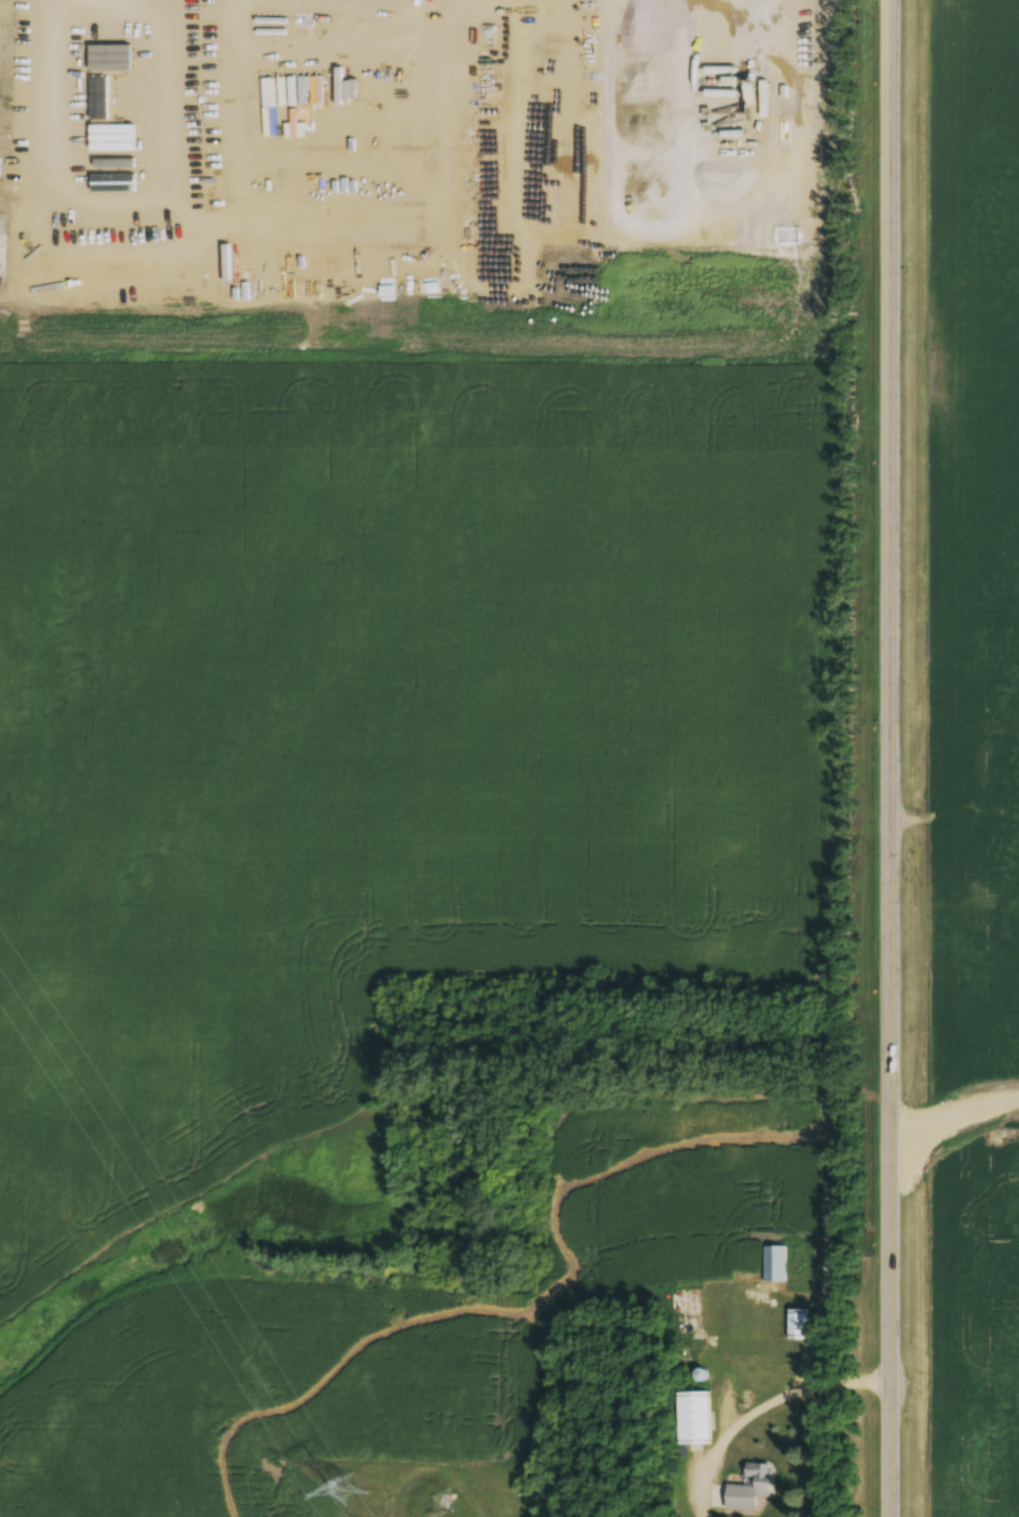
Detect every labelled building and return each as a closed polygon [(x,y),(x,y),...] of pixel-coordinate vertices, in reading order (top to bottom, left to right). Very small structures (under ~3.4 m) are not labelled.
[(786,1282),(786,1247),(763,1247),(763,1282),(786,1282)] [(806,1310),(787,1310),(787,1341),(806,1341),(806,1310)] [(708,1445),(707,1393),(675,1393),(675,1445),(708,1445)] [(768,1499),(768,1465),(742,1465),(742,1486),(723,1486),(723,1511),(753,1512),(753,1499),(768,1499)]
